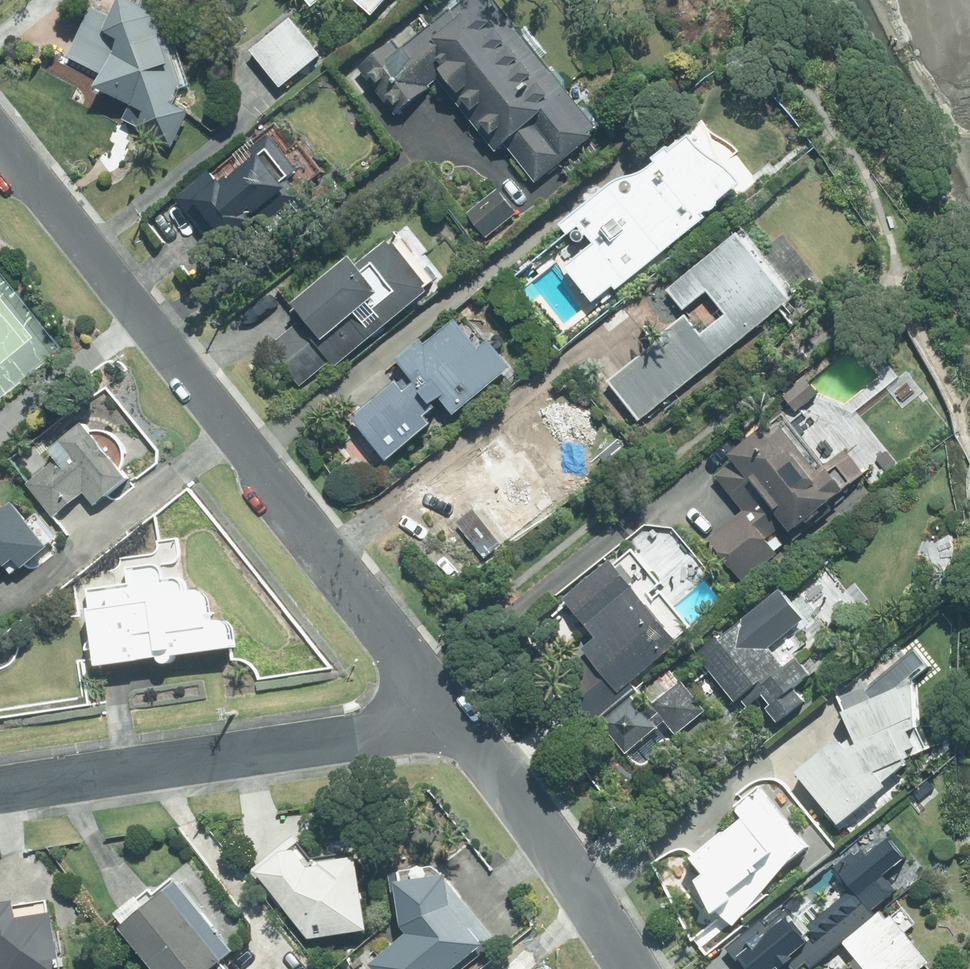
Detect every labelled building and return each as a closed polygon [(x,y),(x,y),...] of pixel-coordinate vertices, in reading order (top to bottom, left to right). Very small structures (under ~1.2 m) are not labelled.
[(152,49),(168,42),(162,18),(127,0),(123,0),(105,35),(122,43),(99,92),(146,116),(137,132),(176,154),(196,118),(173,105),(184,85),(175,59),(158,65),(152,49)] [(324,0),(306,0),(313,9),(324,0)] [(374,18),(391,0),(355,0),(374,18)] [(441,81),(496,153),(507,144),(536,184),(601,135),(571,95),(516,22),(498,0),(465,0),(401,50),(394,41),(359,70),(398,117),(433,88),(432,88),(441,81)] [(293,19),(250,53),(280,91),(323,57),(293,19)] [(622,177),(561,224),(570,235),(582,225),(596,243),(566,266),(597,306),(711,218),(707,213),(746,182),(712,153),(697,133),(675,150),(671,144),(654,157),(658,162),(642,175),(622,177)] [(210,170),(174,199),(216,250),(257,216),(260,219),(292,192),(286,186),(304,172),(274,136),(254,153),(259,158),(223,187),(210,170)] [(499,187),(468,211),(489,237),(520,213),(499,187)] [(639,422),(794,298),(760,256),(751,245),(756,241),(745,228),(669,289),(685,309),(708,291),(727,315),(703,334),(687,314),(605,379),(639,422)] [(301,320),(274,341),(306,383),(334,361),(338,365),(431,290),(427,286),(436,279),(402,237),(393,244),(389,239),(361,262),(355,255),(295,301),(302,309),(296,314),(301,320)] [(435,423),(428,415),(438,407),(434,403),(442,397),(455,414),(516,367),(495,340),(493,338),(482,346),(460,318),(427,343),(423,338),(397,358),(410,374),(401,381),(399,379),(352,415),(388,460),(435,423)] [(789,525),(791,528),(793,531),(838,495),(866,473),(847,450),(821,471),(778,417),(732,453),(736,458),(715,474),(744,511),(710,538),(744,581),(780,553),(770,540),(789,525)] [(54,516),(85,491),(96,505),(132,477),(86,420),(50,448),(58,457),(27,482),(54,516)] [(3,559),(6,563),(16,555),(24,565),(34,556),(40,565),(62,548),(39,518),(30,525),(14,505),(4,513),(0,509),(0,562),(3,559)] [(474,507),(455,522),(485,558),(503,543),(474,507)] [(614,558),(566,597),(598,637),(560,668),(600,717),(626,696),(622,692),(634,682),(633,681),(682,642),(678,638),(693,626),(666,591),(657,598),(652,592),(663,583),(635,548),(617,562),(614,558)] [(129,583),(88,588),(99,664),(236,645),(232,619),(215,622),(210,588),(185,592),(183,575),(166,577),(164,564),(127,569),(129,583)] [(809,699),(802,690),(816,679),(798,656),(789,663),(775,645),(809,619),(783,586),(698,652),(724,685),(764,735),(809,699)] [(660,727),(659,726),(667,720),(678,735),(707,712),(682,681),(653,703),(654,704),(646,710),(635,696),(602,721),(628,753),(660,727)] [(889,784),(885,781),(911,761),(909,757),(913,756),(910,750),(920,746),(913,730),(920,727),(919,681),(902,689),(900,686),(845,711),(855,736),(845,744),(839,738),(798,770),(840,823),(889,784)] [(736,805),(745,817),(694,857),(708,872),(699,879),(715,911),(717,910),(732,923),(750,908),(792,858),(809,846),(762,786),(736,805)] [(359,853),(318,858),(296,830),(252,866),(311,937),(369,929),(367,918),(359,853)] [(769,920),(809,968),(811,968),(818,963),(822,968),(844,968),(857,959),(865,968),(923,968),(932,962),(907,932),(918,923),(903,906),(888,918),(883,911),(906,892),(891,874),(884,879),(869,860),(883,849),(873,836),(769,920)] [(353,968),(475,968),(507,943),(459,884),(452,870),(434,857),(385,865),(396,934),(353,968)] [(240,950),(176,870),(115,919),(156,968),(216,968),(240,950)] [(0,902),(0,968),(63,968),(52,899),(17,905),(16,899),(0,902)]
